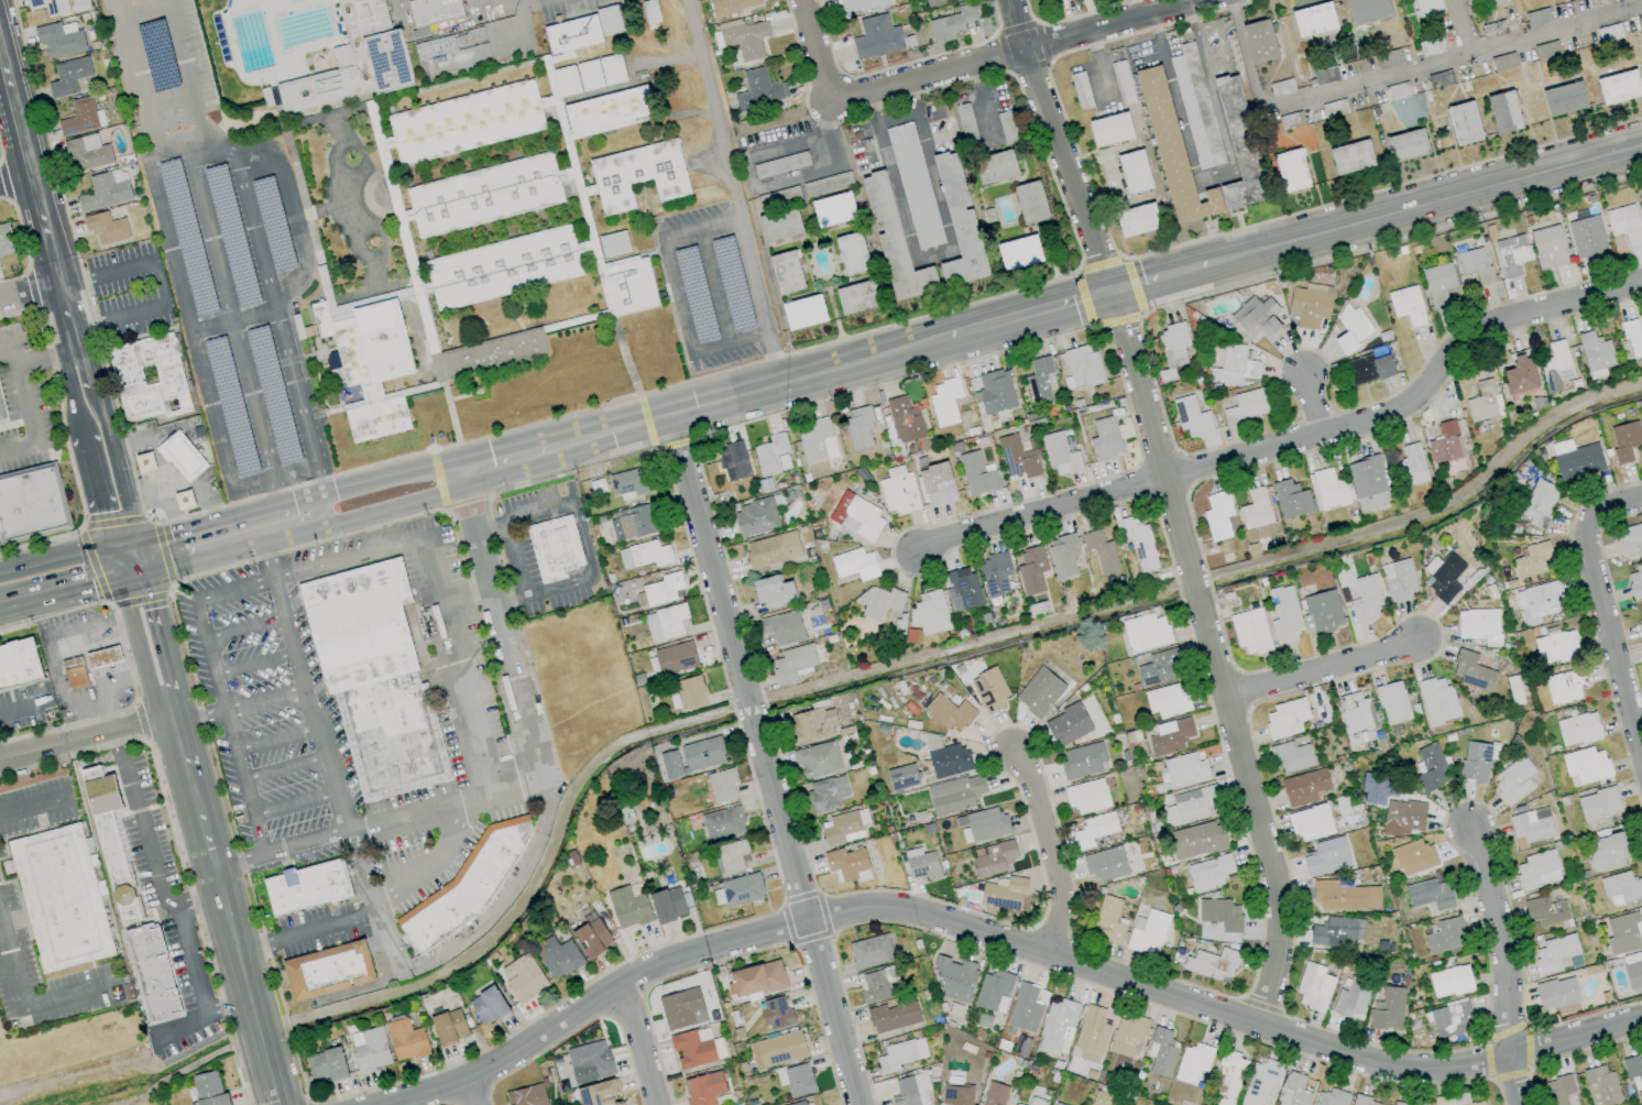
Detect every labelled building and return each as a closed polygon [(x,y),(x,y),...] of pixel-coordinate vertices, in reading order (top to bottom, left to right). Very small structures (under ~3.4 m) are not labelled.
[(29,11),(45,7),(48,18),(69,13),(66,0),(26,0),(29,11)] [(204,56),(196,95),(207,119),(221,132),(237,144),(275,139),(277,120),(417,85),(401,28),(393,30),(385,0),(189,0),(204,56)] [(414,28),(463,16),(459,0),(412,0),(408,1),(414,28)] [(759,0),(711,0),(709,0),(713,17),(761,7),(759,0)] [(842,13),(890,4),(890,0),(840,0),(842,13)] [(1353,26),(1392,17),(1388,0),(1347,0),(1353,26)] [(1418,18),(1444,11),(1441,0),(1414,0),(1418,18)] [(1291,12),(1299,39),(1338,28),(1330,1),(1291,12)] [(928,21),(934,44),(955,39),(953,34),(965,31),(963,24),(978,20),(973,2),(956,7),(958,13),(928,21)] [(623,32),(616,4),(595,10),(602,37),(623,32)] [(1550,22),(1548,9),(1525,13),(1527,26),(1550,22)] [(857,61),(904,48),(898,25),(890,28),(886,13),(858,20),(862,36),(851,39),(857,61)] [(602,42),(595,14),(543,27),(550,55),(602,42)] [(1279,57),(1268,18),(1242,26),(1252,65),(1279,57)] [(741,63),(764,57),(759,38),(770,36),(765,19),(741,25),(740,19),(717,25),(723,48),(737,45),(741,63)] [(44,43),(48,59),(85,50),(77,21),(60,26),(59,22),(33,28),(37,44),(44,43)] [(454,34),(414,45),(419,61),(458,50),(454,34)] [(1423,52),(1424,56),(1443,51),(1440,38),(1428,41),(1430,50),(1423,52)] [(1560,55),(1556,40),(1533,46),(1537,61),(1560,55)] [(1196,170),(1211,167),(1198,109),(1208,107),(1196,52),(1195,52),(1192,42),(1179,45),(1181,55),(1171,57),(1196,170)] [(605,86),(626,81),(619,53),(598,59),(605,86)] [(1494,72),(1517,66),(1513,53),(1490,59),(1494,72)] [(77,93),(74,80),(93,76),(88,56),(54,64),(57,81),(47,84),(51,99),(77,93)] [(604,86),(597,59),(575,64),(582,92),(604,86)] [(581,92),(574,65),(552,70),(559,98),(581,92)] [(1173,224),(1224,213),(1218,187),(1203,191),(1206,202),(1195,204),(1163,65),(1138,70),(1173,224)] [(788,100),(784,81),(769,85),(764,66),(742,71),(747,92),(733,95),(737,111),(788,100)] [(1314,84),(1338,82),(1336,68),(1313,71),(1314,84)] [(1636,69),(1597,79),(1604,106),(1641,96),(1641,95),(1636,69)] [(1431,90),(1453,84),(1449,70),(1427,76),(1431,90)] [(1093,107),(1083,71),(1069,75),(1079,110),(1093,107)] [(1214,79),(1240,182),(1219,187),(1225,210),(1270,199),(1239,74),(1214,79)] [(1294,93),(1292,79),(1269,83),(1272,97),(1294,93)] [(1549,117),(1587,106),(1580,80),(1542,92),(1549,117)] [(388,112),(398,163),(545,133),(541,113),(539,113),(533,82),(388,112)] [(1387,102),(1410,96),(1407,82),(1384,88),(1387,102)] [(564,104),(571,137),(652,120),(645,87),(564,104)] [(1522,129),(1513,90),(1487,96),(1496,135),(1522,129)] [(70,100),(74,117),(57,121),(61,137),(105,126),(101,110),(95,111),(92,95),(70,100)] [(1324,118),(1347,113),(1344,99),(1321,105),(1324,118)] [(1446,108),(1457,147),(1483,140),(1472,101),(1446,108)] [(977,137),(969,103),(955,106),(964,140),(977,137)] [(1004,144),(1016,142),(1010,111),(998,114),(1004,144)] [(1088,121),(1095,148),(1134,138),(1128,111),(1088,121)] [(886,129),(917,251),(944,244),(913,122),(886,129)] [(1391,164),(1429,153),(1423,128),(1384,139),(1391,164)] [(109,144),(99,146),(96,133),(64,141),(71,173),(114,163),(109,144)] [(635,209),(629,184),(652,179),(657,202),(689,194),(677,139),(589,159),(602,217),(635,209)] [(1375,166),(1368,139),(1329,149),(1336,176),(1375,166)] [(1283,194),(1311,187),(1300,148),(1273,155),(1283,194)] [(981,186),(1019,175),(1012,149),(974,160),(981,186)] [(1127,195),(1153,188),(1143,149),(1117,156),(1127,195)] [(811,165),(806,151),(753,165),(757,180),(811,165)] [(958,259),(939,264),(945,287),(990,276),(974,207),(970,208),(957,151),(935,156),(958,259)] [(564,205),(556,171),(539,175),(535,157),(406,186),(417,237),(564,205)] [(156,164),(196,318),(218,313),(178,158),(156,164)] [(202,169),(238,307),(261,300),(225,163),(202,169)] [(132,200),(125,169),(88,177),(92,193),(77,197),(80,212),(132,200)] [(875,233),(878,233),(893,301),(939,291),(934,266),(909,271),(888,170),(862,176),(875,233)] [(853,185),(849,171),(802,184),(806,198),(853,185)] [(250,182),(273,272),(295,266),(273,176),(250,182)] [(1050,218),(1040,180),(1013,187),(1024,226),(1050,218)] [(812,202),(818,228),(857,218),(851,192),(812,202)] [(1122,238),(1160,228),(1154,202),(1115,212),(1122,238)] [(1627,246),(1641,242),(1641,237),(1633,204),(1604,211),(1611,236),(1624,233),(1627,246)] [(804,233),(797,207),(758,217),(765,243),(804,233)] [(130,238),(125,217),(109,221),(107,211),(82,217),(86,234),(95,232),(98,246),(130,238)] [(1576,260),(1608,251),(1598,215),(1566,223),(1576,260)] [(15,253),(8,222),(0,224),(0,257),(15,253)] [(1538,269),(1567,263),(1559,225),(1530,231),(1538,269)] [(582,279),(571,227),(426,257),(436,309),(582,279)] [(603,258),(630,252),(625,230),(598,237),(603,258)] [(834,239),(846,277),(872,269),(860,231),(834,239)] [(1495,241),(1504,280),(1520,276),(1517,263),(1531,260),(1525,234),(1495,241)] [(999,243),(1004,271),(1042,265),(1037,236),(999,243)] [(1455,254),(1460,276),(1475,273),(1479,287),(1494,283),(1485,247),(1455,254)] [(769,257),(779,295),(805,288),(795,249),(769,257)] [(647,255),(603,265),(614,316),(658,307),(647,255)] [(1430,308),(1448,305),(1446,291),(1456,289),(1451,263),(1423,268),(1430,308)] [(882,305),(875,279),(836,289),(842,315),(882,305)] [(1332,287),(1305,284),(1304,289),(1291,287),(1288,313),(1297,314),(1295,328),(1318,331),(1319,318),(1329,319),(1332,287)] [(1427,323),(1415,285),(1387,293),(1394,318),(1406,315),(1410,328),(1427,323)] [(399,299),(355,308),(354,302),(334,306),(331,293),(327,294),(328,300),(311,304),(318,339),(333,336),(336,352),(325,354),(328,371),(342,368),(346,386),(359,384),(362,400),(344,404),(351,442),(410,431),(402,391),(382,395),(380,382),(414,375),(399,299)] [(782,305),(789,331),(828,320),(820,294),(782,305)] [(1267,296),(1260,303),(1251,295),(1229,318),(1254,341),(1262,333),(1270,341),(1283,328),(1272,317),(1280,309),(1267,296)] [(1335,340),(1345,355),(1360,346),(1357,341),(1372,331),(1356,305),(1337,317),(1346,332),(1335,340)] [(1630,359),(1641,357),(1641,332),(1639,333),(1636,319),(1622,322),(1630,359)] [(1182,348),(1191,345),(1183,321),(1164,327),(1165,333),(1157,335),(1167,369),(1187,363),(1182,348)] [(245,331),(280,466),(302,460),(267,326),(245,331)] [(428,353),(434,381),(549,357),(543,329),(428,353)] [(1606,375),(1604,368),(1616,365),(1609,340),(1598,343),(1594,330),(1576,335),(1590,380),(1606,375)] [(106,349),(171,332),(190,411),(163,418),(162,414),(124,423),(106,349)] [(202,341),(237,477),(259,471),(225,336),(202,341)] [(1548,344),(1552,357),(1538,361),(1547,394),(1562,390),(1560,381),(1574,378),(1563,339),(1548,344)] [(1063,351),(1073,390),(1104,381),(1096,351),(1090,353),(1088,344),(1063,351)] [(1241,384),(1242,378),(1258,378),(1259,362),(1245,361),(1245,346),(1222,345),(1222,369),(1209,368),(1209,383),(1241,384)] [(1351,387),(1395,374),(1389,354),(1371,359),(1370,354),(1343,363),(1351,387)] [(1508,395),(1539,387),(1531,354),(1511,359),(1513,368),(1501,370),(1508,395)] [(1029,360),(1032,375),(1025,376),(1033,407),(1055,401),(1050,380),(1047,380),(1045,374),(1053,372),(1049,355),(1029,360)] [(1006,369),(978,376),(981,392),(974,394),(976,402),(980,401),(984,415),(1016,407),(1006,369)] [(958,423),(952,399),(962,396),(958,378),(932,384),(934,395),(929,396),(936,427),(958,423)] [(1502,415),(1493,378),(1475,382),(1479,397),(1465,400),(1470,423),(1502,415)] [(1269,415),(1263,388),(1233,394),(1236,407),(1222,410),(1225,424),(1269,415)] [(918,407),(909,408),(906,395),(886,400),(896,444),(925,438),(918,407)] [(1173,399),(1179,431),(1187,429),(1188,436),(1214,431),(1211,411),(1197,413),(1194,395),(1173,399)] [(875,446),(867,406),(844,410),(852,451),(875,446)] [(797,433),(806,465),(838,455),(827,416),(803,423),(805,430),(797,433)] [(1078,424),(1086,462),(1122,455),(1114,417),(1078,424)] [(1437,423),(1441,437),(1427,441),(1433,464),(1462,456),(1452,419),(1437,423)] [(1641,444),(1641,439),(1637,420),(1608,428),(1618,465),(1633,461),(1629,447),(1641,444)] [(156,448),(177,430),(208,468),(187,484),(156,448)] [(1041,436),(1048,468),(1055,467),(1057,476),(1081,471),(1073,435),(1063,437),(1062,431),(1041,436)] [(753,447),(761,477),(790,469),(785,453),(789,452),(784,432),(768,436),(770,442),(753,447)] [(996,438),(1007,479),(1023,474),(1024,479),(1042,474),(1035,449),(1021,453),(1016,433),(996,438)] [(726,480),(748,478),(744,442),(716,446),(719,470),(724,469),(726,480)] [(1403,488),(1429,480),(1418,442),(1401,447),(1405,459),(1396,462),(1403,488)] [(1604,471),(1598,443),(1552,454),(1559,482),(1604,471)] [(958,455),(969,497),(1000,489),(995,469),(985,472),(979,450),(958,455)] [(134,458),(151,453),(155,472),(139,475),(134,458)] [(1347,463),(1360,514),(1390,506),(1377,456),(1347,463)] [(8,547),(0,519),(0,479),(59,463),(77,529),(8,547)] [(919,468),(927,508),(956,502),(949,463),(919,468)] [(878,480),(885,511),(895,509),(897,515),(920,509),(911,472),(904,473),(902,465),(886,469),(888,478),(878,480)] [(650,493),(645,468),(609,474),(613,500),(650,493)] [(1321,511),(1350,504),(1344,479),(1335,481),(1332,468),(1307,474),(1309,485),(1314,484),(1321,511)] [(1271,484),(1282,520),(1313,511),(1307,490),(1297,492),(1293,478),(1271,484)] [(1542,528),(1560,490),(1536,479),(1519,517),(1542,528)] [(1243,528),(1272,522),(1264,486),(1247,490),(1250,505),(1239,507),(1243,528)] [(877,517),(880,510),(844,490),(828,520),(872,544),(884,521),(877,517)] [(174,495),(190,491),(195,510),(178,514),(174,495)] [(1210,542),(1231,537),(1226,517),(1233,515),(1227,491),(1204,496),(1208,511),(1203,513),(1210,542)] [(780,528),(772,498),(732,508),(740,538),(780,528)] [(658,530),(650,503),(607,516),(615,543),(658,530)] [(526,525),(572,514),(589,577),(543,589),(526,525)] [(1114,521),(1118,540),(1130,538),(1138,572),(1158,568),(1148,524),(1141,526),(1139,516),(1114,521)] [(1278,534),(1275,522),(1243,530),(1246,541),(1278,534)] [(1623,536),(1615,538),(1620,560),(1641,554),(1641,523),(1621,528),(1623,536)] [(1080,534),(1085,552),(1093,549),(1100,576),(1121,571),(1113,540),(1104,542),(1100,529),(1080,534)] [(743,543),(750,570),(802,557),(795,530),(743,543)] [(1056,580),(1081,573),(1071,534),(1046,540),(1056,580)] [(669,545),(658,547),(657,540),(618,549),(622,570),(654,562),(655,567),(673,562),(669,545)] [(1513,559),(1516,578),(1547,573),(1545,563),(1552,562),(1548,541),(1525,546),(1527,556),(1513,559)] [(1045,592),(1040,572),(1047,570),(1042,546),(1019,551),(1022,565),(1017,566),(1023,597),(1045,592)] [(830,556),(837,578),(857,572),(860,582),(879,576),(872,552),(863,555),(861,547),(830,556)] [(1422,584),(1445,605),(1458,591),(1450,583),(1466,566),(1450,551),(1440,562),(1434,556),(1422,569),(1429,576),(1422,584)] [(978,560),(987,598),(1009,592),(1005,577),(1012,575),(1006,553),(978,560)] [(363,803),(452,778),(426,682),(418,685),(415,671),(418,670),(401,606),(413,603),(399,556),(295,584),(327,696),(332,693),(363,803)] [(1417,588),(1409,558),(1380,566),(1391,604),(1411,598),(1409,591),(1417,588)] [(1634,565),(1636,572),(1626,574),(1632,600),(1641,598),(1641,564),(1634,565)] [(983,605),(972,565),(943,573),(954,613),(983,605)] [(679,571),(660,576),(661,582),(642,586),(646,606),(684,598),(679,571)] [(1353,579),(1359,599),(1349,601),(1355,625),(1378,618),(1375,606),(1383,604),(1375,573),(1353,579)] [(797,602),(792,581),(781,584),(779,575),(754,581),(761,610),(797,602)] [(1563,599),(1559,580),(1514,591),(1518,609),(1525,607),(1529,625),(1539,623),(1537,617),(1558,612),(1555,601),(1563,599)] [(905,593),(890,587),(888,593),(865,584),(857,604),(864,606),(861,616),(880,623),(885,608),(898,613),(905,593)] [(1271,621),(1275,644),(1296,639),(1294,632),(1302,630),(1292,585),(1269,590),(1276,620),(1271,621)] [(913,596),(923,636),(943,631),(941,622),(948,620),(939,589),(913,596)] [(1304,597),(1313,636),(1335,630),(1334,626),(1343,624),(1334,589),(1304,597)] [(644,613),(650,643),(684,635),(680,620),(689,618),(685,604),(644,613)] [(1229,616),(1237,648),(1243,646),(1246,656),(1271,650),(1261,608),(1229,616)] [(1458,610),(1458,639),(1484,638),(1484,646),(1500,646),(1499,609),(1458,610)] [(759,619),(763,635),(772,633),(776,647),(805,639),(797,610),(759,619)] [(1121,621),(1130,653),(1171,643),(1164,616),(1154,618),(1153,613),(1121,621)] [(1580,655),(1573,630),(1559,633),(1557,627),(1544,631),(1546,636),(1533,639),(1541,666),(1580,655)] [(43,677),(0,689),(0,647),(31,638),(43,677)] [(652,651),(659,676),(698,666),(691,640),(652,651)] [(781,651),(782,658),(772,660),(778,685),(797,681),(794,670),(817,665),(812,644),(781,651)] [(90,653),(116,646),(121,664),(96,671),(90,653)] [(1136,667),(1141,687),(1173,679),(1171,672),(1182,669),(1177,647),(1148,655),(1150,663),(1136,667)] [(1478,655),(1459,648),(1449,678),(1490,692),(1497,672),(1474,664),(1478,655)] [(64,669),(80,663),(89,685),(73,691),(64,669)] [(1038,719),(1066,688),(1041,666),(1013,697),(1038,719)] [(1005,707),(1001,699),(1008,696),(997,667),(970,677),(985,715),(1005,707)] [(1549,704),(1581,700),(1579,686),(1581,686),(1579,671),(1546,675),(1549,704)] [(707,704),(700,676),(667,684),(673,711),(707,704)] [(1427,726),(1459,719),(1452,685),(1445,687),(1442,677),(1417,682),(1427,726)] [(1376,686),(1383,725),(1410,721),(1403,681),(1376,686)] [(1158,712),(1160,719),(1191,710),(1186,690),(1179,692),(1176,684),(1144,692),(1149,714),(1158,712)] [(976,710),(961,701),(957,707),(936,692),(923,711),(959,735),(976,710)] [(1337,697),(1349,747),(1363,743),(1360,732),(1377,728),(1369,698),(1361,700),(1359,692),(1337,697)] [(1309,719),(1305,698),(1272,705),(1274,712),(1264,714),(1270,740),(1302,733),(1299,722),(1309,719)] [(1044,722),(1052,740),(1056,738),(1059,746),(1092,732),(1080,701),(1059,709),(1061,715),(1044,722)] [(787,716),(794,746),(833,736),(831,727),(838,726),(833,708),(822,711),(822,707),(787,716)] [(1601,738),(1594,711),(1555,722),(1563,748),(1601,738)] [(1153,758),(1183,750),(1181,741),(1195,738),(1190,717),(1155,726),(1157,734),(1147,737),(1153,758)] [(726,762),(718,735),(681,746),(689,772),(726,762)] [(791,750),(795,768),(801,766),(804,780),(841,772),(834,741),(791,750)] [(1063,751),(1065,761),(1060,763),(1064,781),(1108,771),(1102,741),(1063,751)] [(1293,749),(1291,741),(1268,748),(1274,767),(1280,765),(1283,775),(1316,764),(1309,744),(1293,749)] [(934,780),(971,770),(963,742),(927,752),(934,780)] [(1416,749),(1425,772),(1416,776),(1422,792),(1451,781),(1435,742),(1416,749)] [(1487,782),(1489,758),(1496,759),(1497,745),(1464,742),(1460,780),(1487,782)] [(1561,754),(1566,777),(1576,775),(1578,785),(1611,777),(1605,750),(1593,753),(1592,747),(1561,754)] [(682,776),(676,750),(660,754),(666,780),(682,776)] [(1163,759),(1165,770),(1159,771),(1161,783),(1169,782),(1170,787),(1209,780),(1205,760),(1197,762),(1196,753),(1163,759)] [(1505,805),(1534,789),(1528,777),(1535,774),(1526,758),(1490,778),(1505,805)] [(190,1015),(165,923),(153,928),(124,823),(134,821),(117,759),(80,769),(152,1026),(190,1015)] [(892,791),(920,784),(915,763),(886,770),(892,791)] [(737,782),(733,768),(706,775),(714,804),(736,798),(732,784),(737,782)] [(1316,802),(1315,792),(1329,789),(1326,769),(1281,778),(1287,808),(1316,802)] [(926,788),(934,818),(975,807),(973,797),(987,794),(981,773),(926,788)] [(813,815),(840,808),(837,799),(849,796),(843,774),(805,785),(813,815)] [(1384,807),(1385,796),(1395,798),(1398,779),(1363,774),(1361,792),(1364,793),(1363,804),(1384,807)] [(1077,814),(1109,808),(1103,779),(1063,787),(1068,809),(1076,807),(1077,814)] [(1169,826),(1210,816),(1207,807),(1220,804),(1215,784),(1171,795),(1173,805),(1164,808),(1169,826)] [(1577,796),(1583,822),(1622,813),(1616,787),(1577,796)] [(1426,806),(1388,798),(1383,825),(1421,832),(1426,806)] [(1293,836),(1299,834),(1302,842),(1335,832),(1325,803),(1286,815),(1293,836)] [(745,832),(739,806),(700,814),(706,840),(745,832)] [(964,816),(972,843),(1011,832),(1005,812),(999,814),(996,806),(964,816)] [(1514,838),(1523,836),(1525,843),(1554,836),(1547,807),(1509,817),(1514,838)] [(858,810),(861,829),(870,828),(866,809),(858,810)] [(821,829),(825,846),(862,837),(856,810),(828,818),(830,827),(821,829)] [(1072,831),(1076,850),(1093,847),(1092,837),(1118,832),(1114,812),(1083,818),(1085,829),(1072,831)] [(394,920),(451,879),(485,827),(526,814),(530,830),(522,847),(482,911),(419,955),(394,920)] [(1169,832),(1177,862),(1227,849),(1220,820),(1169,832)] [(50,977),(118,960),(83,827),(14,844),(50,977)] [(1593,872),(1633,862),(1625,831),(1596,838),(1598,849),(1587,851),(1593,872)] [(1313,843),(1315,854),(1302,857),(1307,877),(1351,866),(1343,836),(1313,843)] [(1401,878),(1439,864),(1431,843),(1423,847),(1420,838),(1391,849),(1401,878)] [(1007,872),(1004,863),(1018,860),(1013,840),(970,850),(977,878),(1007,872)] [(745,841),(713,846),(717,876),(749,871),(745,841)] [(1082,856),(1087,876),(1096,873),(1098,883),(1128,875),(1120,845),(1082,856)] [(823,853),(828,872),(838,870),(841,881),(861,876),(862,880),(870,878),(862,848),(844,853),(843,848),(823,853)] [(921,854),(920,848),(904,851),(909,878),(925,875),(926,880),(940,877),(936,851),(921,854)] [(1523,856),(1525,863),(1515,866),(1521,890),(1562,881),(1554,849),(1523,856)] [(1192,893),(1226,887),(1223,874),(1234,872),(1231,855),(1187,863),(1192,893)] [(272,918),(352,897),(341,857),(262,879),(272,918)] [(1640,877),(1631,879),(1629,871),(1599,878),(1604,899),(1610,897),(1612,906),(1641,898),(1641,885),(1640,877)] [(716,905),(724,903),(726,908),(764,899),(758,872),(719,882),(721,889),(712,891),(716,905)] [(1021,911),(1026,879),(1007,876),(1006,886),(982,883),(979,905),(1021,911)] [(1453,907),(1448,882),(1437,884),(1435,879),(1404,886),(1409,908),(1425,905),(1426,912),(1453,907)] [(1321,911),(1366,910),(1366,887),(1338,888),(1338,880),(1313,880),(1313,902),(1320,902),(1321,911)] [(606,893),(619,931),(652,919),(643,893),(632,897),(628,885),(606,893)] [(649,895),(658,925),(687,915),(678,886),(649,895)] [(1123,900),(1101,894),(1092,926),(1097,927),(1094,938),(1120,945),(1125,925),(1116,923),(1123,900)] [(1523,902),(1529,923),(1537,920),(1539,927),(1569,920),(1564,900),(1549,904),(1547,896),(1523,902)] [(1241,933),(1240,906),(1231,906),(1231,899),(1198,900),(1198,922),(1222,922),(1222,933),(1241,933)] [(1125,949),(1151,955),(1153,945),(1160,947),(1169,914),(1147,909),(1145,919),(1133,916),(1125,949)] [(1641,949),(1641,947),(1641,943),(1641,916),(1639,917),(1637,911),(1606,918),(1610,939),(1606,940),(1610,956),(1641,949)] [(1365,920),(1326,916),(1325,925),(1311,924),(1309,945),(1344,948),(1345,939),(1362,940),(1365,920)] [(1424,935),(1428,954),(1467,944),(1460,916),(1428,924),(1430,933),(1424,935)] [(585,958),(613,946),(600,918),(573,930),(585,958)] [(848,943),(855,970),(894,960),(887,933),(848,943)] [(1542,940),(1543,948),(1534,950),(1539,976),(1561,971),(1559,959),(1578,955),(1574,934),(1542,940)] [(533,948),(556,982),(584,962),(569,939),(558,946),(551,935),(533,948)] [(281,962),(364,939),(375,980),(293,1003),(281,962)] [(1182,970),(1231,983),(1239,952),(1220,947),(1218,956),(1195,950),(1193,958),(1186,956),(1182,970)] [(519,1005),(549,987),(528,952),(498,970),(519,1005)] [(1639,953),(1621,957),(1629,989),(1641,986),(1641,956),(1640,957),(1639,953)] [(968,1004),(978,964),(961,960),(960,963),(938,957),(932,978),(942,980),(938,996),(968,1004)] [(735,999),(787,987),(780,960),(729,971),(735,999)] [(1334,977),(1322,974),(1324,967),(1304,962),(1296,993),(1301,994),(1298,1006),(1324,1013),(1334,977)] [(1428,973),(1434,999),(1473,990),(1468,965),(1428,973)] [(887,984),(898,981),(894,966),(861,975),(865,989),(860,990),(864,1005),(891,998),(887,984)] [(1015,976),(995,969),(993,976),(984,973),(974,1006),(996,1012),(1003,989),(1010,992),(1015,976)] [(1534,985),(1541,1012),(1579,1001),(1573,975),(1534,985)] [(1338,989),(1331,1012),(1359,1021),(1371,983),(1351,976),(1346,992),(1338,989)] [(1007,1026),(1035,1034),(1044,999),(1035,997),(1038,987),(1019,981),(1007,1026)] [(482,1027),(509,1013),(495,986),(468,1000),(482,1027)] [(707,1022),(698,987),(658,997),(666,1032),(707,1022)] [(1369,1029),(1402,1031),(1404,988),(1382,987),(1382,1002),(1371,1001),(1369,1029)] [(795,1023),(791,1008),(786,1009),(782,996),(759,1002),(767,1031),(795,1023)] [(1079,1004),(1060,999),(1058,1005),(1049,1002),(1036,1050),(1065,1057),(1079,1004)] [(1466,999),(1428,1010),(1436,1038),(1475,1027),(1466,999)] [(921,1023),(916,1000),(886,1007),(885,1004),(867,1009),(873,1034),(921,1023)] [(1073,1047),(1081,1050),(1079,1059),(1098,1065),(1110,1026),(1102,1023),(1106,1010),(1086,1004),(1073,1047)] [(431,1016),(439,1048),(459,1043),(458,1038),(468,1036),(461,1009),(431,1016)] [(1146,1019),(1131,1015),(1129,1022),(1117,1019),(1109,1051),(1125,1055),(1121,1070),(1132,1072),(1146,1019)] [(385,1020),(395,1062),(430,1054),(423,1027),(409,1031),(406,1016),(385,1020)] [(348,1034),(358,1073),(392,1065),(382,1026),(348,1034)] [(1169,1079),(1178,1045),(1169,1042),(1172,1031),(1154,1026),(1146,1055),(1152,1057),(1148,1073),(1169,1079)] [(669,1035),(672,1052),(677,1051),(680,1069),(725,1060),(721,1038),(710,1040),(708,1028),(669,1035)] [(807,1057),(800,1030),(748,1043),(755,1070),(807,1057)] [(883,1047),(885,1056),(876,1058),(880,1074),(899,1069),(898,1064),(927,1057),(923,1038),(883,1047)] [(566,1049),(575,1085),(614,1075),(605,1039),(566,1049)] [(1184,1047),(1173,1079),(1199,1087),(1211,1048),(1194,1042),(1192,1049),(1184,1047)] [(330,1081),(348,1078),(341,1047),(307,1055),(312,1081),(329,1077),(330,1081)] [(1214,1104),(1233,1104),(1247,1058),(1222,1049),(1214,1073),(1223,1076),(1214,1104)] [(1621,1060),(1626,1080),(1631,1079),(1634,1091),(1640,1090),(1641,1098),(1641,1055),(1621,1060)] [(1283,1064),(1264,1058),(1262,1065),(1253,1062),(1241,1104),(1262,1104),(1268,1086),(1276,1088),(1283,1064)] [(790,1098),(815,1092),(808,1062),(775,1071),(779,1086),(787,1084),(790,1098)] [(1612,1072),(1606,1073),(1603,1065),(1581,1071),(1592,1104),(1609,1104),(1621,1101),(1612,1072)] [(197,1102),(190,1103),(190,1104),(230,1104),(228,1092),(221,1093),(216,1070),(191,1076),(197,1102)] [(688,1104),(716,1104),(714,1096),(726,1093),(721,1071),(682,1080),(688,1104)] [(1302,1091),(1306,1076),(1288,1071),(1278,1104),(1307,1104),(1311,1093),(1302,1091)] [(921,1074),(894,1080),(898,1096),(891,1097),(892,1104),(928,1104),(921,1074)] [(1565,1095),(1574,1093),(1571,1076),(1542,1081),(1546,1104),(1567,1104),(1565,1095)] [(581,1104),(623,1104),(621,1098),(615,1079),(577,1089),(581,1104)] [(1009,1087),(988,1081),(981,1104),(1004,1104),(1009,1087)] [(508,1104),(548,1104),(543,1084),(505,1093),(508,1104)] [(949,1104),(971,1104),(973,1087),(943,1084),(940,1104),(949,1104)] [(1347,1093),(1329,1088),(1328,1094),(1317,1092),(1314,1104),(1344,1104),(1347,1093)] [(1096,1091),(1091,1104),(1110,1104),(1113,1096),(1096,1091)] [(1483,1101),(1469,1104),(1466,1091),(1433,1099),(1435,1104),(1484,1104),(1483,1101)] [(1380,1102),(1354,1095),(1351,1104),(1379,1104),(1380,1102)] [(1030,1096),(1028,1104),(1046,1104),(1047,1102),(1030,1096)]
